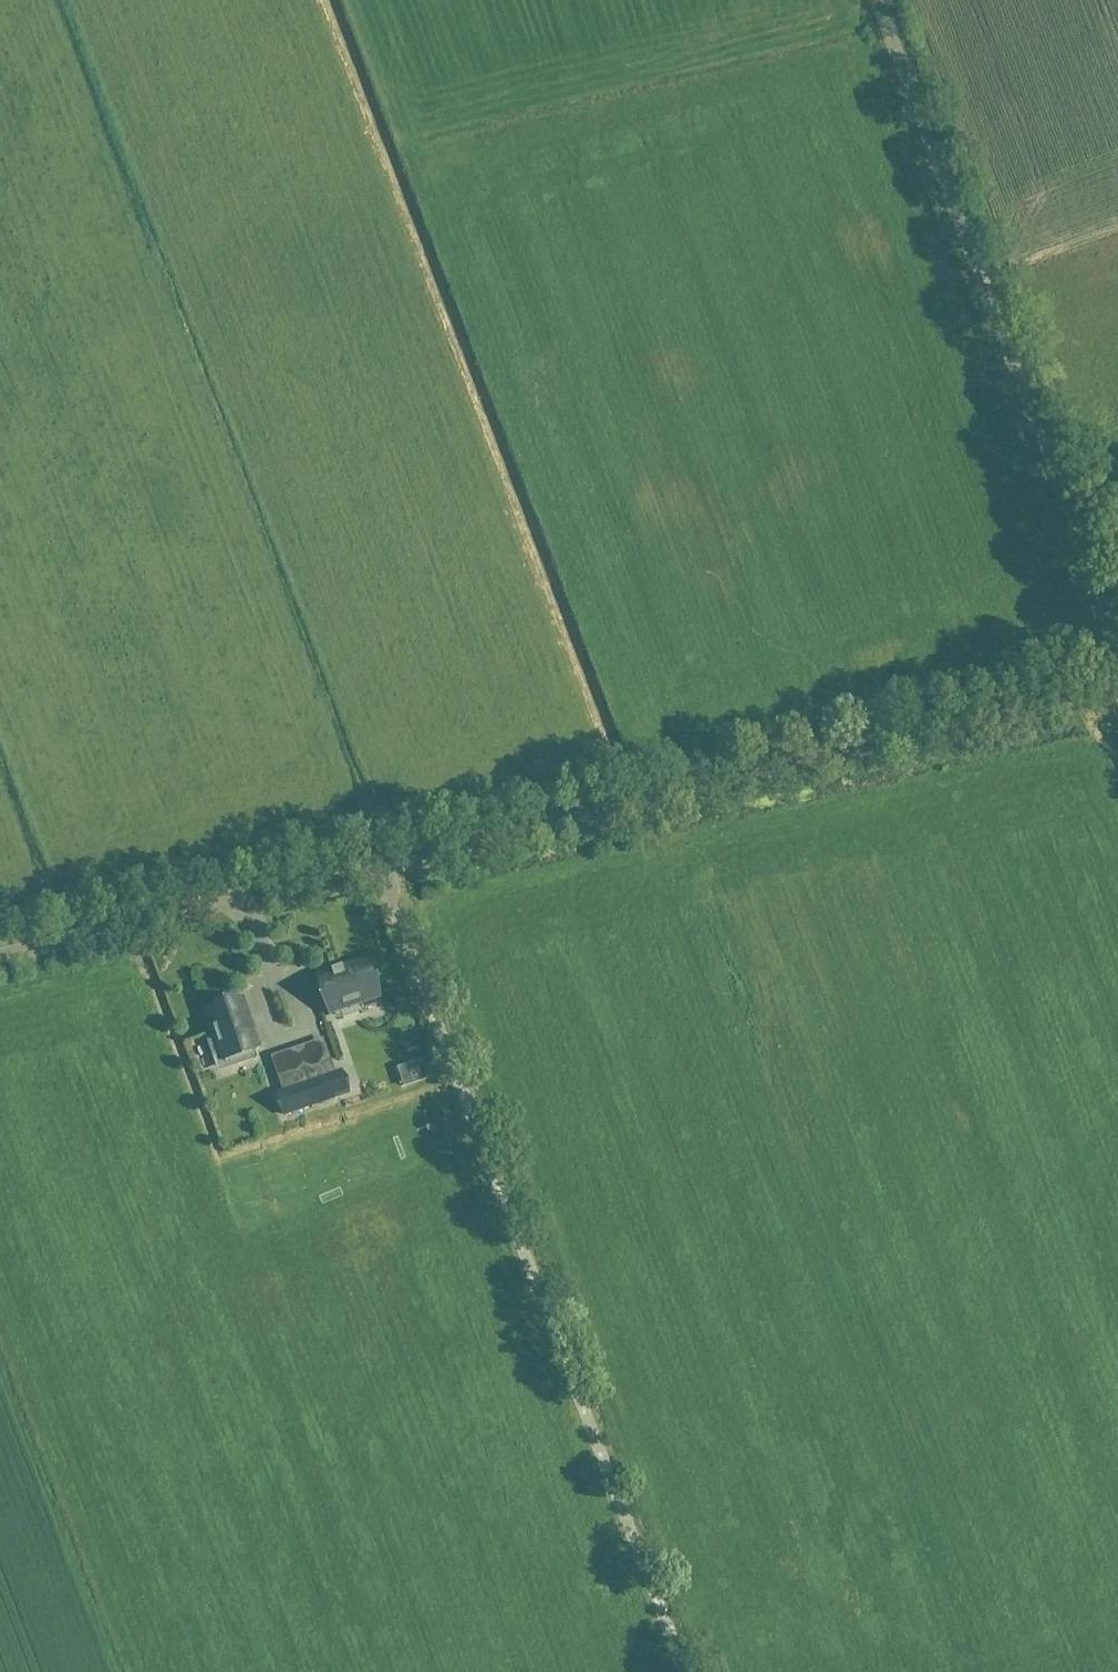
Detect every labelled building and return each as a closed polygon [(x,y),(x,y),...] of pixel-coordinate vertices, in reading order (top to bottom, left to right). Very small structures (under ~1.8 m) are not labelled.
[(332,974),(318,979),(330,1012),(339,1009),(342,1018),(361,1012),(358,1003),(378,996),(367,962),(343,970),(342,967),(331,971),(332,974)] [(248,1022),(241,1000),(207,1012),(216,1038),(207,1041),(214,1059),(223,1056),(224,1060),(257,1049),(252,1033),(257,1032),(253,1021),(248,1022)] [(304,1069),(316,1105),(348,1094),(341,1072),(335,1074),(330,1061),(304,1069)] [(316,1105),(304,1069),(278,1078),(283,1091),(277,1094),(284,1116),(316,1105)]
